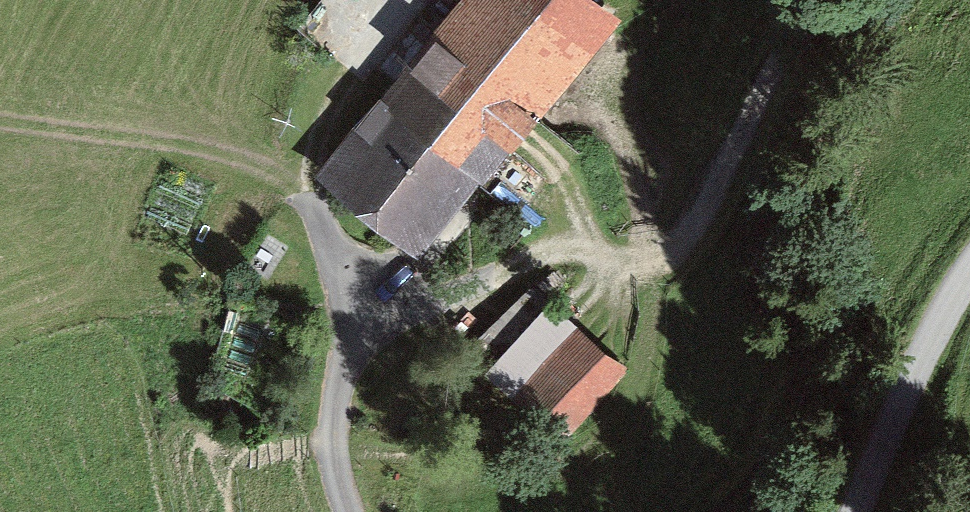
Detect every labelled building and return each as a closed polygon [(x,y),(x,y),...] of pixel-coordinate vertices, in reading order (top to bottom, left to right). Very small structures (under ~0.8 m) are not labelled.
[(334,176),(414,244),(605,21),(581,0),(485,0),(334,176)] [(515,295),(453,361),(504,409),(566,343),(515,295)]
